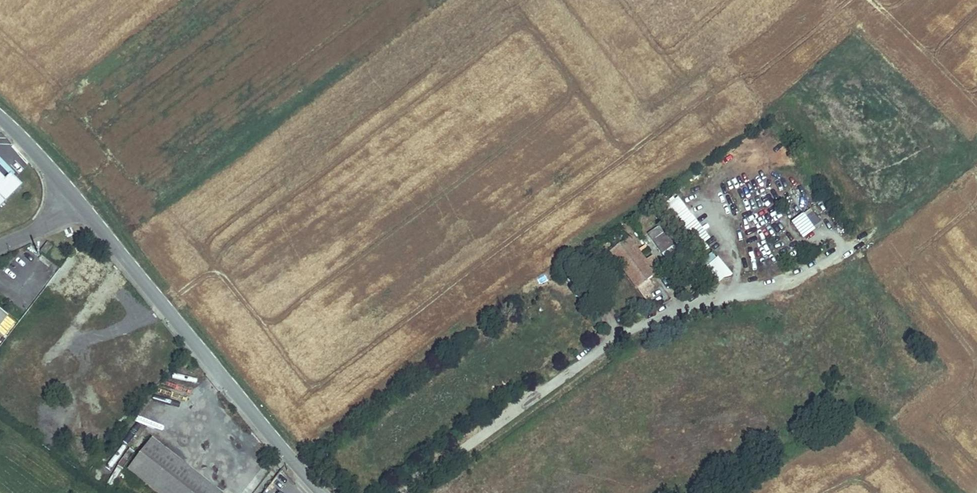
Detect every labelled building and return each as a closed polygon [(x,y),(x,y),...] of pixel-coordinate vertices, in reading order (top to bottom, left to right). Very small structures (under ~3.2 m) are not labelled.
[(22,186),(11,174),(6,179),(0,174),(0,207),(22,186)] [(703,242),(709,238),(677,196),(665,204),(702,254),(709,249),(703,242)] [(789,222),(802,239),(822,224),(809,207),(789,222)] [(663,253),(671,247),(663,235),(654,241),(663,253)] [(645,261),(629,239),(611,252),(637,288),(648,280),(655,275),(645,261)] [(46,254),(52,247),(48,244),(42,251),(46,254)] [(663,269),(653,256),(645,261),(655,275),(663,269)] [(719,283),(731,274),(717,256),(705,266),(719,283)] [(653,287),(648,280),(637,288),(642,295),(653,287)] [(9,317),(0,310),(0,328),(9,317)] [(195,368),(184,356),(175,364),(185,376),(195,368)] [(137,476),(159,446),(152,441),(128,471),(136,476),(137,476)] [(159,446),(137,476),(136,476),(157,492),(169,492),(188,469),(159,446)] [(188,469),(169,492),(218,492),(188,469)] [(482,482),(482,483),(470,492),(489,492),(491,492),(482,482)]
